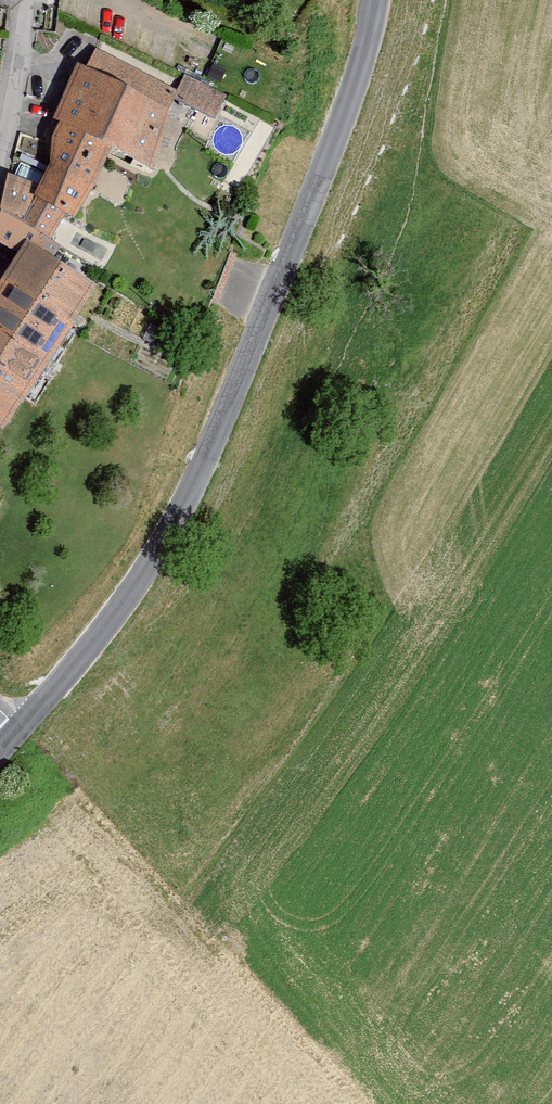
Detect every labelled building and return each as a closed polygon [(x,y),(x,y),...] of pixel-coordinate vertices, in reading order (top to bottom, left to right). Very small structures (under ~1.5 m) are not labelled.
[(0,286),(0,423),(88,285),(39,254),(63,210),(72,215),(110,146),(149,165),(173,91),(97,54),(47,165),(21,154),(0,225),(0,240),(21,254),(0,286)]
